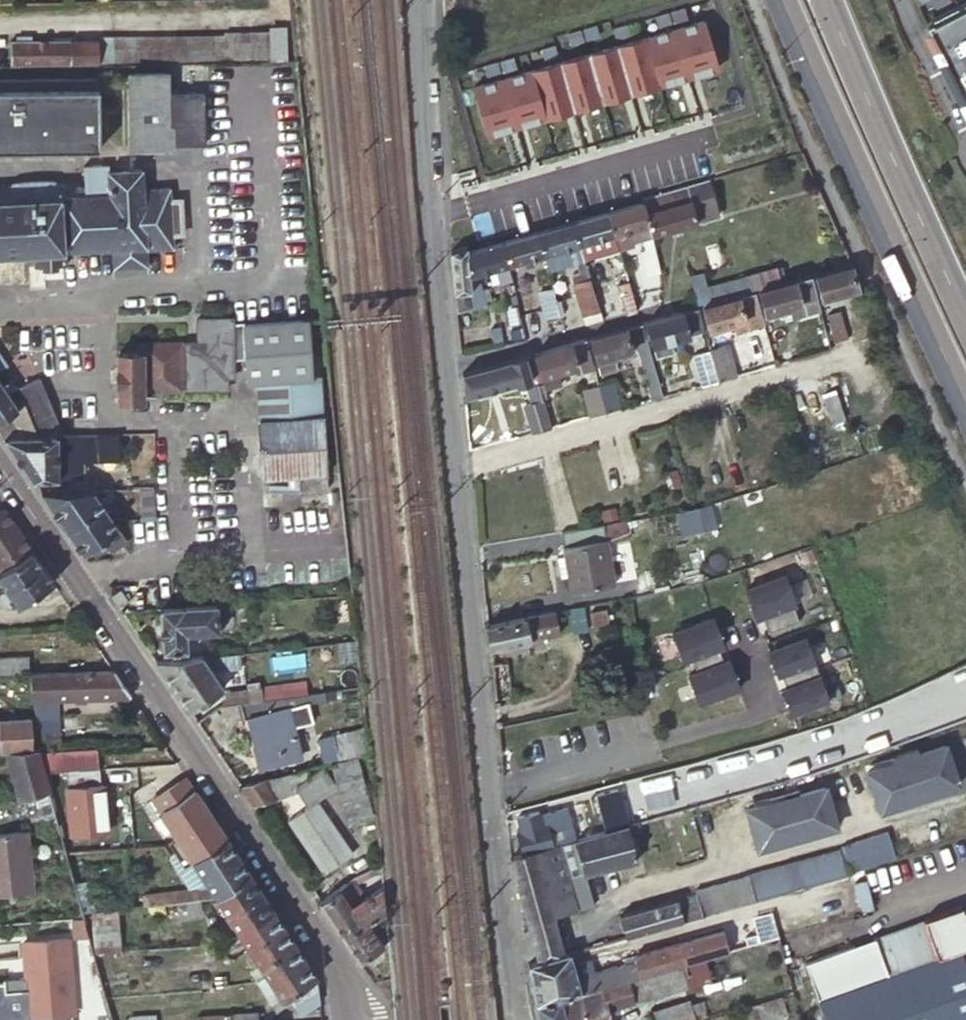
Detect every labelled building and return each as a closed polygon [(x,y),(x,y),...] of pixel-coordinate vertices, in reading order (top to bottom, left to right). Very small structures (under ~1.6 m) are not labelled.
[(960,17),(962,22),(953,26),(951,21),(931,31),(942,55),(938,57),(942,66),(947,64),(965,104),(965,14),(960,17)] [(237,62),(286,61),(286,30),(271,30),(271,34),(224,34),(224,37),(147,38),(98,38),(98,40),(70,39),(70,37),(53,37),(53,40),(32,40),(32,36),(17,36),(17,40),(11,40),(11,66),(21,66),(75,65),(120,64),(169,63),(205,62),(237,62)] [(169,73),(129,73),(130,147),(174,146),(174,144),(205,144),(204,94),(169,94),(169,73)] [(0,80),(0,152),(99,151),(98,78),(0,80)] [(34,251),(35,266),(66,265),(65,250),(111,247),(112,267),(147,266),(146,249),(173,248),(172,234),(182,234),(180,199),(170,199),(170,188),(143,189),(142,168),(128,169),(109,170),(108,165),(83,166),(84,195),(60,196),(54,182),(31,183),(12,184),(7,199),(0,199),(0,254),(34,251)] [(718,215),(707,179),(668,191),(642,199),(643,203),(651,234),(718,215)] [(651,234),(643,203),(607,213),(614,235),(617,244),(651,234)] [(572,222),(579,245),(584,261),(619,251),(617,244),(614,235),(607,213),(572,222)] [(567,248),(579,245),(572,222),(538,232),(544,255),(556,251),(567,248)] [(531,259),(544,255),(538,232),(504,242),(511,265),(523,261),(531,259)] [(655,247),(652,236),(643,238),(646,250),(655,247)] [(511,265),(504,242),(482,248),(469,252),(473,308),(486,304),(482,288),(478,274),(511,265)] [(655,247),(646,250),(636,252),(643,277),(662,272),(655,247)] [(473,308),(469,252),(469,250),(451,252),(452,268),(454,285),(456,302),(457,313),(473,308)] [(532,265),(531,259),(523,261),(525,267),(532,265)] [(859,288),(851,265),(810,276),(816,299),(832,294),(840,292),(859,288)] [(783,268),(748,278),(752,293),(754,292),(787,282),(783,268)] [(698,308),(752,293),(748,278),(708,290),(704,276),(690,281),(694,294),(698,308)] [(816,299),(810,276),(787,282),(754,292),(756,299),(761,298),(766,314),(787,308),(791,320),(820,311),(816,299)] [(600,309),(590,280),(581,283),(574,285),(584,314),(600,309)] [(637,311),(629,283),(601,292),(609,317),(625,312),(625,315),(637,311)] [(482,288),(486,304),(494,302),(490,286),(482,288)] [(560,319),(553,290),(540,293),(547,322),(548,322),(560,319)] [(754,292),(752,293),(698,308),(700,315),(705,314),(709,329),(733,323),(735,332),(763,324),(756,299),(754,292)] [(700,315),(698,308),(664,317),(647,322),(656,358),(673,353),(670,341),(705,331),(700,315)] [(849,338),(841,311),(827,315),(835,341),(849,338)] [(226,376),(233,376),(232,358),(246,357),(245,323),(245,322),(232,322),(232,316),(196,317),(196,342),(141,342),(141,353),(116,353),(116,400),(142,400),(142,390),(227,388),(226,376)] [(313,382),(312,322),(245,323),(246,357),(246,382),(255,382),(313,382)] [(663,397),(642,324),(607,333),(586,339),(588,346),(593,344),(601,373),(619,369),(615,356),(638,349),(652,399),(663,397)] [(588,346),(586,339),(540,352),(530,355),(531,361),(537,360),(545,389),(561,384),(557,371),(576,366),(577,373),(589,370),(593,369),(593,366),(591,358),(588,346)] [(719,381),(736,376),(727,345),(710,350),(719,381)] [(702,386),(719,381),(710,350),(692,355),(702,386)] [(531,361),(530,355),(486,368),(462,374),(464,389),(465,398),(516,383),(516,385),(531,380),(527,363),(531,361)] [(3,436),(62,434),(32,380),(9,389),(5,381),(0,384),(0,432),(3,436)] [(322,381),(313,382),(255,382),(258,430),(324,428),(322,381)] [(604,413),(620,409),(613,382),(598,386),(604,413)] [(550,428),(538,385),(527,388),(531,404),(524,406),(531,433),(550,428)] [(589,417),(604,413),(598,386),(582,389),(589,417)] [(832,391),(819,394),(827,424),(840,421),(832,391)] [(819,394),(807,397),(815,428),(827,424),(819,394)] [(326,495),(324,428),(258,430),(260,483),(298,481),(298,496),(326,495)] [(123,433),(62,434),(3,436),(22,464),(32,479),(57,479),(57,477),(81,476),(80,460),(96,459),(96,462),(119,462),(118,439),(123,439),(123,433)] [(92,489),(40,490),(57,515),(61,522),(76,516),(103,505),(92,489)] [(125,539),(103,505),(76,516),(61,522),(76,545),(83,553),(102,540),(109,550),(125,539)] [(19,557),(30,549),(17,532),(10,520),(3,509),(2,508),(0,509),(0,557),(19,557)] [(703,531),(698,508),(677,513),(683,536),(703,531)] [(629,537),(626,521),(604,524),(603,526),(605,526),(606,527),(611,526),(612,534),(605,536),(606,541),(629,537)] [(614,583),(606,541),(605,536),(612,534),(611,526),(606,527),(605,526),(603,526),(604,524),(561,532),(572,591),(614,583)] [(40,565),(30,549),(19,557),(0,570),(0,585),(3,589),(17,579),(34,568),(40,565)] [(19,557),(0,557),(0,570),(19,557)] [(3,606),(15,605),(52,581),(40,565),(34,568),(17,579),(3,589),(0,591),(0,601),(3,606)] [(756,622),(797,607),(785,575),(744,590),(756,622)] [(616,606),(614,599),(530,616),(486,626),(488,643),(489,650),(530,641),(530,639),(608,623),(605,608),(616,606)] [(216,627),(215,605),(158,608),(161,652),(186,650),(185,633),(218,631),(218,628),(216,627)] [(672,630),(682,667),(725,656),(716,619),(672,630)] [(768,651),(794,721),(831,707),(805,637),(768,651)] [(227,668),(222,654),(155,660),(170,684),(189,711),(223,688),(214,674),(227,668)] [(29,672),(27,655),(0,656),(0,673),(29,672)] [(700,709),(742,693),(729,660),(687,675),(700,709)] [(62,672),(29,672),(30,698),(40,732),(58,731),(58,698),(92,697),(130,696),(112,670),(91,671),(62,672)] [(285,698),(307,696),(305,682),(245,689),(246,703),(285,698)] [(220,692),(222,706),(239,704),(246,703),(245,689),(220,692)] [(361,696),(360,689),(324,693),(325,700),(361,696)] [(288,708),(285,698),(246,703),(239,704),(243,719),(248,718),(260,767),(299,757),(292,727),(312,722),(307,704),(288,708)] [(12,750),(11,737),(33,736),(29,723),(26,709),(0,711),(0,750),(12,750)] [(366,747),(364,729),(317,741),(323,764),(330,762),(367,753),(366,747)] [(36,749),(33,736),(11,737),(12,750),(36,749)] [(863,768),(879,817),(962,790),(947,741),(863,768)] [(37,753),(36,749),(12,750),(0,750),(0,753),(5,753),(18,799),(21,798),(47,791),(45,782),(42,771),(37,753)] [(64,751),(65,770),(96,768),(95,749),(88,749),(64,751)] [(369,776),(367,753),(330,762),(345,823),(370,817),(361,778),(369,776)] [(334,788),(319,765),(273,777),(239,785),(252,805),(298,793),(308,807),(314,802),(334,788)] [(695,790),(687,766),(642,779),(649,803),(695,790)] [(96,768),(65,770),(66,787),(64,787),(67,836),(102,834),(99,783),(97,783),(96,768)] [(182,848),(215,825),(184,777),(161,792),(150,799),(159,812),(176,838),(182,848)] [(746,809),(757,849),(775,844),(774,840),(816,829),(817,832),(836,827),(825,787),(802,794),(774,801),(746,809)] [(772,796),(774,801),(802,794),(800,788),(772,796)] [(47,791),(21,798),(26,819),(44,814),(45,817),(53,814),(48,794),(47,791)] [(349,855),(314,802),(308,807),(288,820),(324,872),(349,855)] [(333,809),(331,803),(321,806),(323,812),(333,809)] [(520,855),(553,846),(547,825),(542,826),(538,811),(516,817),(520,832),(515,834),(520,855)] [(581,838),(596,834),(592,820),(577,824),(581,838)] [(640,829),(638,823),(627,825),(629,832),(640,829)] [(225,839),(215,825),(182,848),(190,861),(191,862),(225,839)] [(627,825),(596,834),(581,838),(576,839),(585,874),(636,860),(629,832),(627,825)] [(24,832),(0,834),(0,895),(29,893),(24,832)] [(114,834),(115,849),(130,848),(129,833),(114,834)] [(182,848),(176,838),(163,847),(169,857),(175,852),(183,866),(190,861),(182,848)] [(191,862),(205,883),(213,895),(248,874),(225,839),(191,862)] [(576,839),(553,846),(520,855),(509,857),(522,906),(530,936),(537,961),(562,954),(551,916),(593,904),(585,874),(576,839)] [(747,875),(754,901),(846,876),(839,850),(747,875)] [(248,874),(213,895),(226,915),(260,892),(248,874)] [(701,916),(754,901),(747,875),(694,890),(695,894),(701,916)] [(359,891),(351,880),(338,889),(352,909),(361,902),(359,891)] [(213,895),(205,883),(196,888),(165,892),(141,894),(142,903),(149,902),(177,899),(202,896),(213,895)] [(378,917),(384,913),(381,888),(361,902),(352,909),(364,926),(343,939),(359,962),(383,946),(374,932),(383,926),(378,917)] [(352,909),(338,889),(318,902),(336,928),(343,939),(364,926),(352,909)] [(274,914),(260,892),(226,915),(236,931),(249,923),(252,928),(274,914)] [(701,916),(695,894),(618,916),(624,937),(701,916)] [(213,895),(202,896),(209,908),(216,920),(226,915),(213,895)] [(209,908),(202,896),(177,899),(149,902),(151,916),(188,912),(201,911),(209,908)] [(96,950),(97,950),(119,947),(115,908),(86,911),(90,948),(96,947),(96,950)] [(281,925),(274,914),(252,928),(249,923),(236,931),(240,936),(246,947),(281,925)] [(964,948),(941,957),(927,919),(878,937),(892,974),(823,998),(831,1019),(965,1019),(965,953),(964,948)] [(292,942),(281,925),(246,947),(256,961),(257,964),(278,951),(292,942)] [(569,952),(562,954),(537,961),(527,963),(531,990),(533,1004),(570,994),(603,986),(644,974),(677,965),(702,958),(716,955),(726,952),(721,931),(632,955),(633,960),(594,971),(590,958),(571,963),(569,952)] [(64,935),(16,939),(22,1018),(71,1014),(64,935)] [(780,946),(778,937),(776,938),(766,941),(768,950),(780,946)] [(278,951),(257,964),(259,966),(265,976),(268,981),(303,959),(292,942),(278,951)] [(707,980),(702,958),(677,965),(683,987),(707,980)] [(298,1013),(318,1001),(314,977),(303,959),(268,981),(265,976),(256,982),(269,1003),(279,997),(280,998),(286,994),(298,1013)] [(93,961),(78,963),(80,981),(97,979),(97,977),(93,961)] [(257,964),(256,961),(250,965),(254,970),(259,966),(257,964)] [(533,1004),(537,1019),(609,1019),(606,1009),(683,987),(677,965),(644,974),(603,986),(570,994),(533,1004)] [(227,985),(226,972),(204,974),(204,984),(200,985),(200,991),(201,991),(206,991),(206,987),(227,985)] [(228,998),(227,985),(206,987),(206,991),(201,991),(200,991),(201,996),(205,996),(206,1000),(228,998)] [(790,998),(761,1007),(765,1019),(778,1019),(795,1014),(790,998)] [(689,1007),(687,1001),(646,1014),(648,1019),(693,1019),(689,1007)] [(705,1018),(700,1003),(689,1007),(693,1019),(698,1019),(705,1018)] [(271,1011),(194,1016),(194,1019),(271,1019),(271,1011)]
